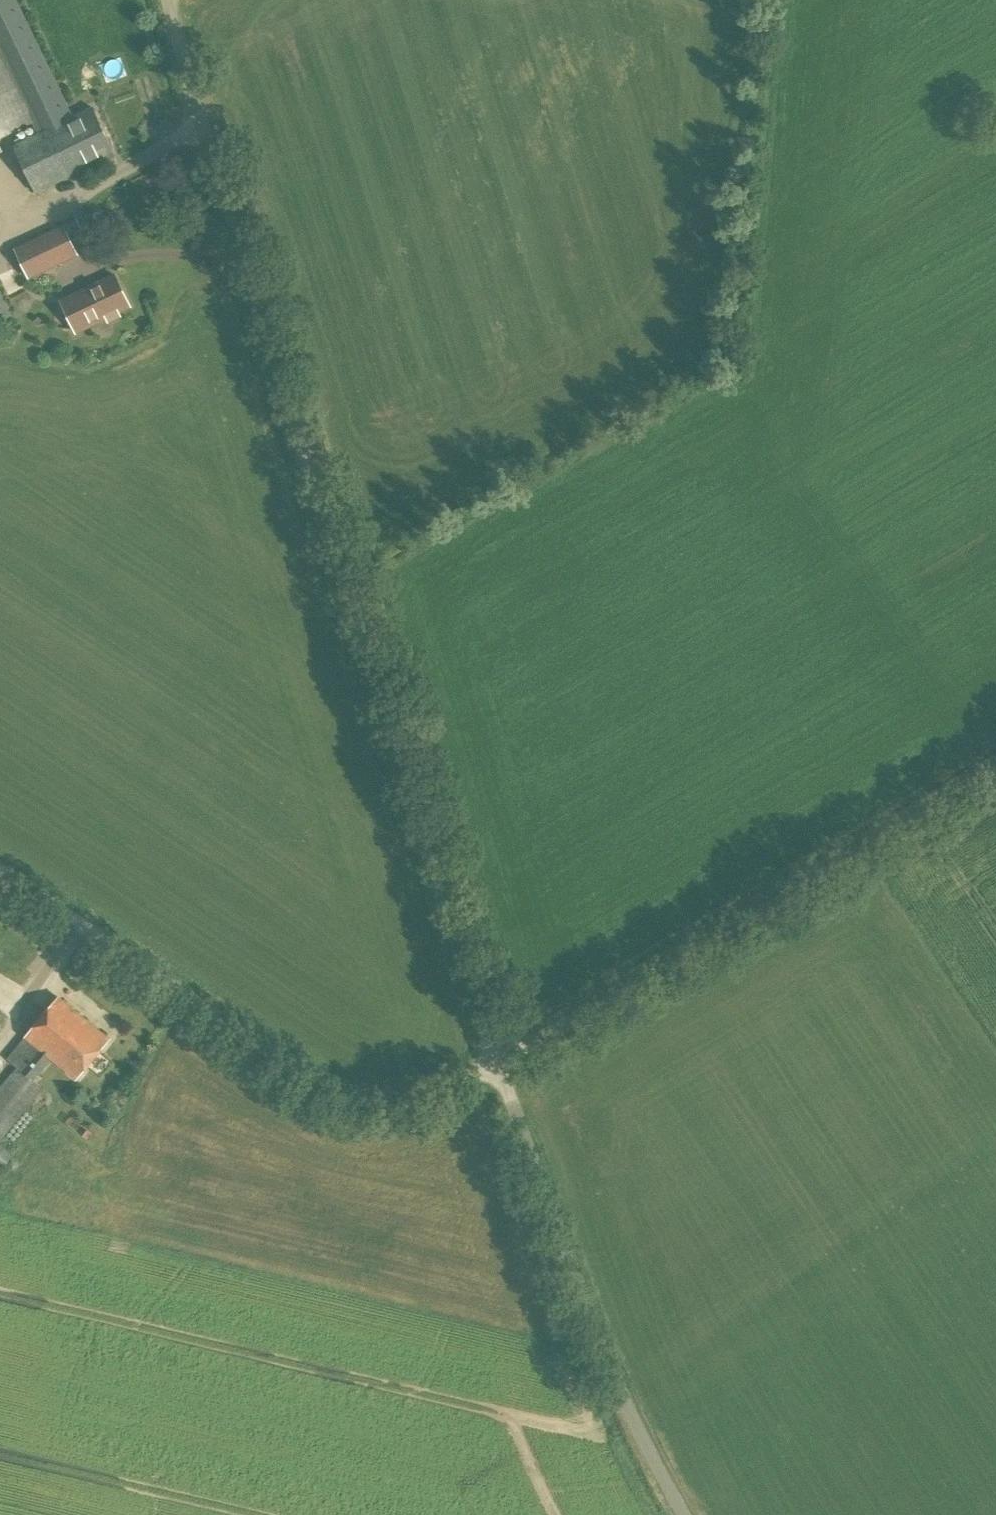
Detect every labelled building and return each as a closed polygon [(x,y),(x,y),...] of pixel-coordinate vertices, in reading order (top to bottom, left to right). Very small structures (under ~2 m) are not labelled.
[(32,123),(37,134),(14,144),(36,192),(115,154),(93,107),(74,116),(15,0),(0,0),(0,138),(32,123)] [(28,280),(79,256),(64,224),(14,248),(28,280)] [(76,332),(130,306),(115,274),(61,300),(76,332)] [(20,316),(8,285),(0,288),(0,325),(20,316)] [(110,1039),(57,996),(24,1036),(7,1059),(16,1067),(0,1087),(0,1141),(43,1089),(33,1081),(52,1059),(77,1079),(110,1039)] [(14,1156),(0,1144),(0,1172),(14,1156)]
